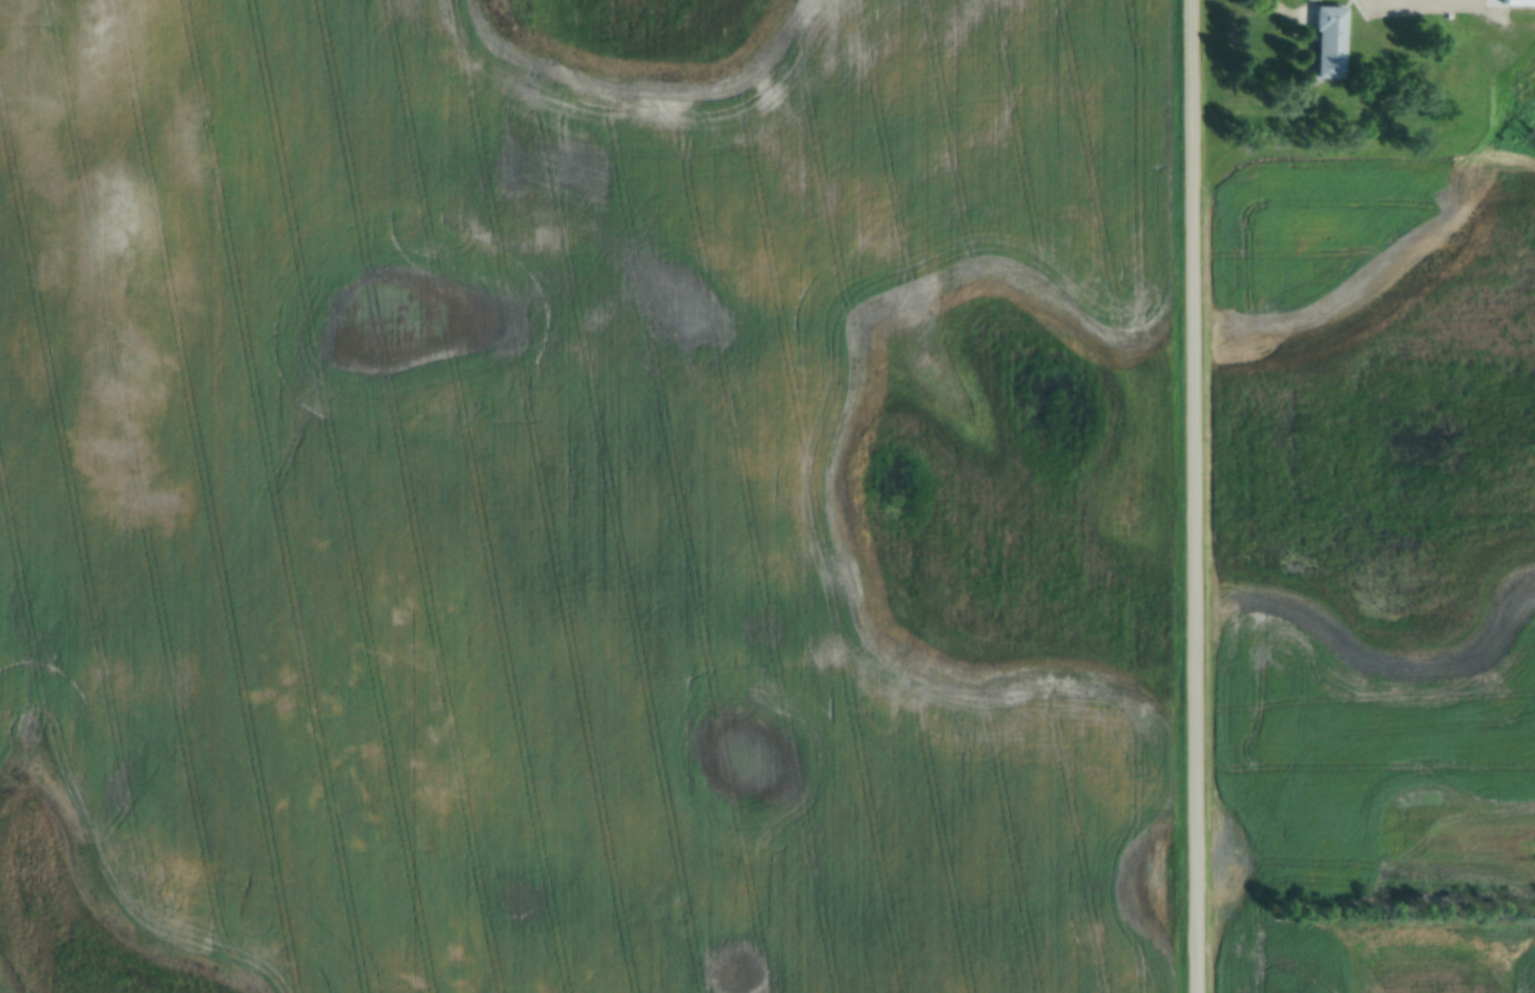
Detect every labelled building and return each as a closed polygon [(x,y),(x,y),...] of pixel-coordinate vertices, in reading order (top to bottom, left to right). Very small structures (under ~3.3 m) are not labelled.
[(1310,80),(1340,80),(1340,8),(1310,7),(1310,80)]
